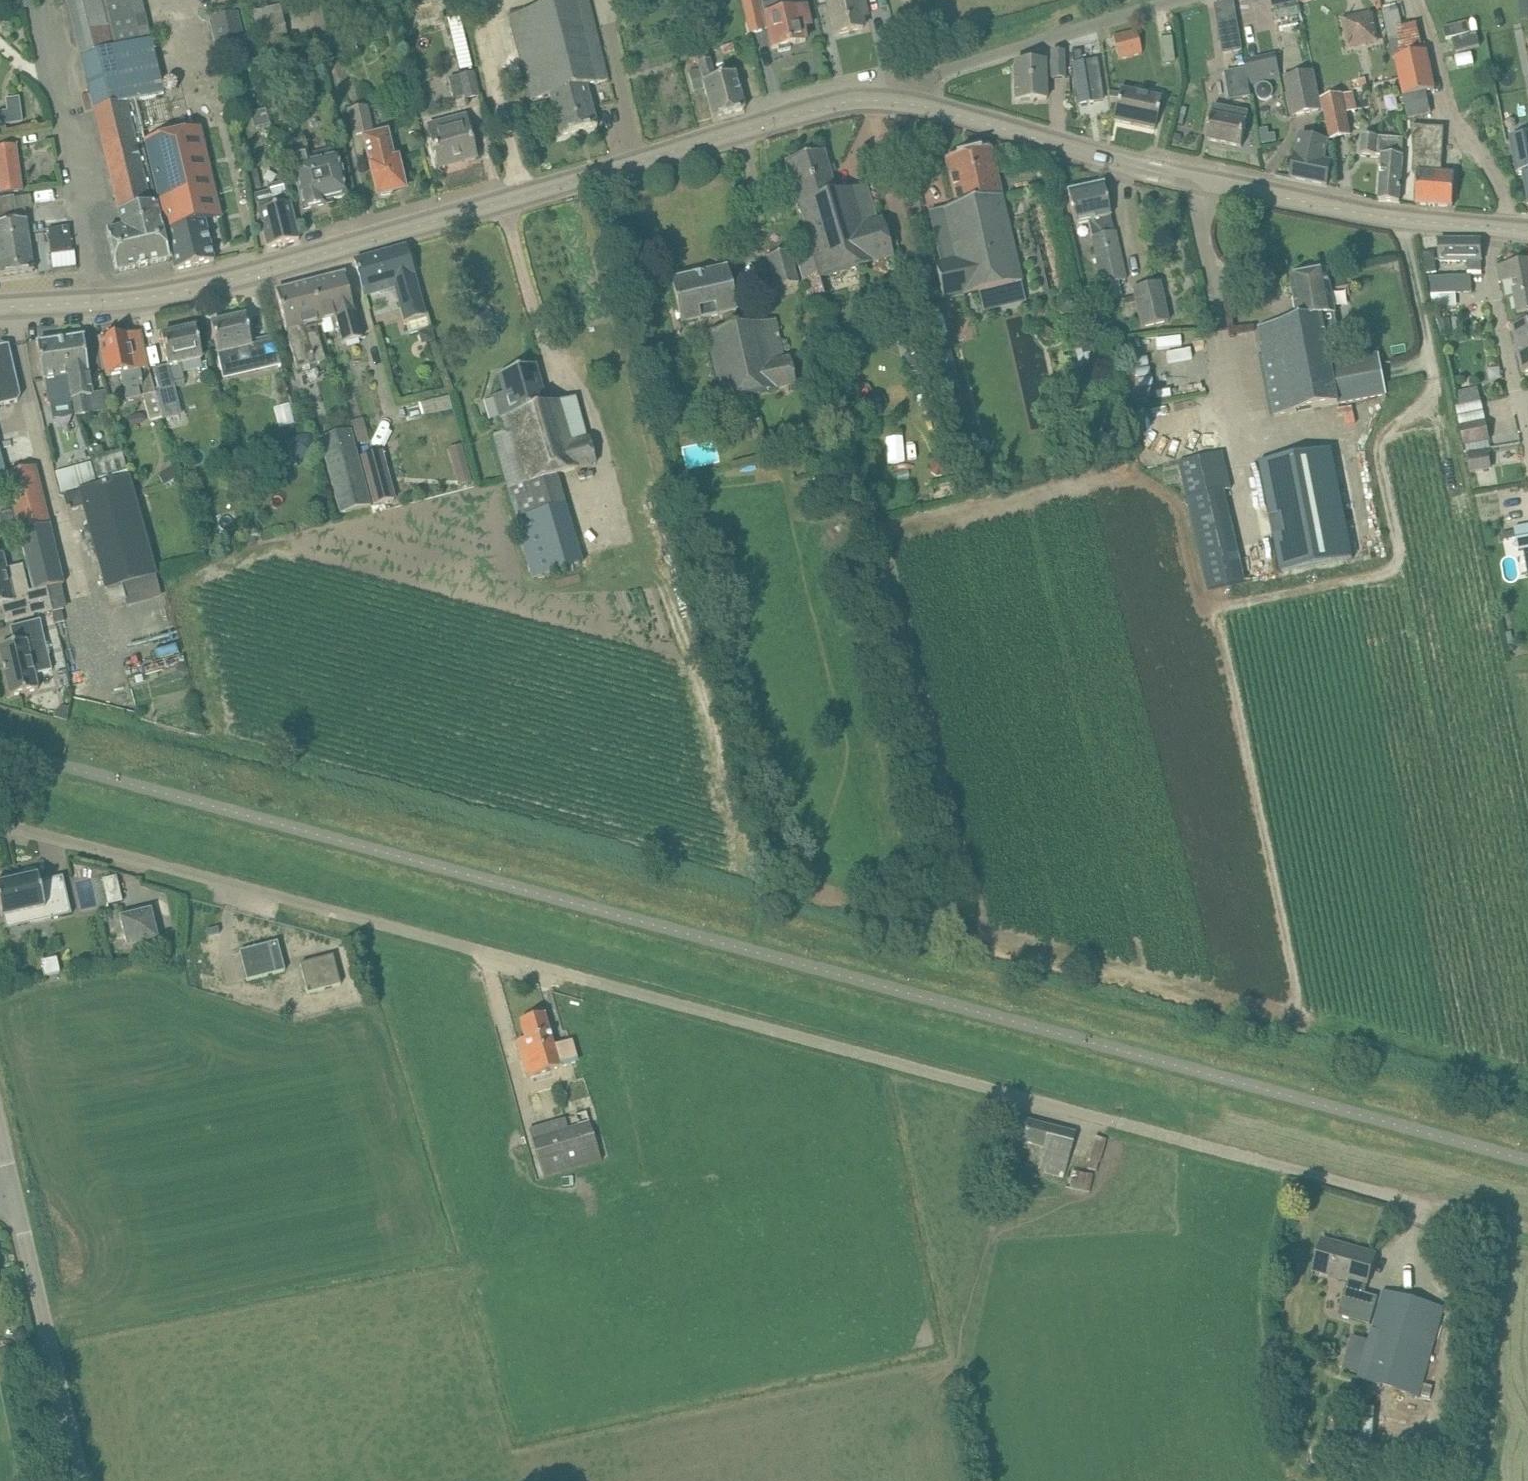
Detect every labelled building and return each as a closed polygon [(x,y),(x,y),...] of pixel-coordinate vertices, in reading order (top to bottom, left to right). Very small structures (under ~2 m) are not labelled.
[(110,0),(67,0),(123,228),(106,231),(115,271),(115,273),(118,273),(118,272),(137,268),(149,265),(168,261),(171,261),(143,142),(133,101),(117,34),(110,0)] [(117,34),(133,101),(166,93),(153,40),(144,0),(110,0),(117,34)] [(560,136),(597,127),(586,86),(607,81),(586,0),(579,0),(509,18),(530,100),(549,95),(560,136)] [(741,0),(748,33),(767,29),(772,49),(805,42),(802,27),(808,26),(802,0),(771,0),(763,2),(762,0),(742,0),(741,0)] [(846,2),(828,7),(830,15),(834,35),(863,28),(861,18),(867,17),(863,0),(846,0),(846,2)] [(252,13),(261,52),(289,45),(280,6),(252,13)] [(1396,57),(1404,96),(1409,119),(1431,115),(1426,92),(1435,90),(1427,51),(1423,51),(1417,24),(1402,27),(1398,7),(1385,10),(1396,57)] [(211,18),(219,50),(246,44),(238,12),(211,18)] [(459,17),(447,20),(459,71),(472,68),(459,17)] [(1239,22),(1222,25),(1225,43),(1242,40),(1239,22)] [(1112,36),(1119,60),(1142,53),(1135,30),(1112,36)] [(1451,38),(1455,53),(1480,46),(1476,32),(1451,38)] [(1161,38),(1163,63),(1175,61),(1173,37),(1161,38)] [(357,52),(354,41),(339,44),(342,56),(357,52)] [(732,44),(720,47),(723,55),(734,52),(732,44)] [(1075,56),(1070,55),(1075,95),(1098,94),(1095,54),(1081,55),(1080,49),(1074,49),(1075,56)] [(704,89),(712,119),(744,110),(739,91),(735,74),(718,78),(713,60),(710,61),(708,52),(695,55),(699,70),(687,73),(693,92),(704,89)] [(1013,64),(1015,101),(1046,99),(1046,79),(1065,78),(1063,52),(1051,53),(1051,62),(1013,64)] [(1247,65),(1250,80),(1264,77),(1263,75),(1279,72),(1277,61),(1261,65),(1260,62),(1247,65)] [(449,79),(453,100),(463,97),(464,100),(478,96),(473,73),(449,79)] [(1286,79),(1294,115),(1320,110),(1312,73),(1286,79)] [(1257,88),(1257,92),(1258,96),(1262,99),(1266,100),(1270,98),(1273,95),(1273,90),(1272,86),(1268,84),(1264,83),(1260,85),(1257,88)] [(1113,121),(1154,129),(1161,98),(1119,89),(1113,121)] [(1322,99),(1330,140),(1348,136),(1343,113),(1357,110),(1353,93),(1322,99)] [(19,98),(6,100),(9,125),(22,123),(19,98)] [(1206,140),(1242,147),(1249,112),(1214,105),(1206,140)] [(371,165),(378,195),(404,189),(397,159),(392,160),(386,133),(374,136),(367,107),(347,112),(353,136),(365,134),(366,138),(365,138),(371,165)] [(465,117),(428,127),(438,164),(460,158),(461,162),(476,158),(465,117)] [(1414,172),(1419,172),(1416,204),(1453,207),(1455,174),(1442,173),(1445,127),(1412,126),(1415,154),(1414,172)] [(199,129),(183,133),(143,142),(171,261),(172,260),(175,271),(214,261),(205,221),(220,217),(199,129)] [(1514,134),(1521,173),(1523,173),(1526,188),(1527,200),(1527,132),(1514,134)] [(1363,135),(1362,154),(1376,155),(1382,155),(1379,200),(1400,202),(1403,155),(1404,139),(1377,136),(1363,135)] [(1291,177),(1327,185),(1331,164),(1325,162),(1328,147),(1319,145),(1320,140),(1309,138),(1308,142),(1299,140),(1291,177)] [(299,188),(304,210),(324,205),(322,198),(329,196),(329,199),(333,198),(335,199),(342,198),(344,195),(347,195),(342,175),(338,156),(335,157),(334,148),(308,154),(305,142),(286,146),(291,173),(294,172),(298,188),(299,188)] [(23,191),(16,146),(0,148),(0,195),(23,191)] [(941,264),(935,265),(944,301),(1022,282),(1002,198),(990,149),(945,159),(956,207),(929,213),(934,233),(936,244),(941,264)] [(824,152),(785,163),(813,257),(797,262),(809,300),(824,295),(819,279),(894,257),(882,217),(876,219),(866,185),(836,194),(824,152)] [(246,173),(249,191),(261,188),(257,170),(246,173)] [(1067,191),(1075,226),(1088,223),(1091,239),(1102,288),(1125,283),(1115,234),(1113,234),(1110,219),(1103,184),(1067,191)] [(257,195),(270,248),(299,240),(286,188),(257,195)] [(0,276),(34,272),(26,220),(25,209),(33,207),(31,196),(14,199),(14,197),(0,199),(0,275),(0,276)] [(68,224),(63,197),(58,197),(52,198),(56,225),(68,224)] [(70,226),(48,229),(53,269),(76,266),(75,253),(73,253),(70,226)] [(1440,240),(1440,260),(1467,260),(1467,271),(1480,271),(1480,260),(1480,240),(1440,240)] [(406,246),(355,261),(357,271),(360,280),(365,297),(395,289),(405,322),(426,316),(412,266),(406,248),(406,246)] [(766,257),(771,277),(775,292),(799,286),(790,251),(766,257)] [(1426,275),(1430,274),(1436,273),(1433,251),(1423,253),(1426,275)] [(1511,280),(1518,313),(1527,311),(1527,261),(1496,267),(1499,282),(1511,280)] [(733,311),(735,310),(730,287),(726,267),(671,280),(676,299),(680,321),(722,313),(726,331),(707,334),(719,400),(794,386),(789,358),(779,360),(772,323),(737,329),(733,311)] [(1259,327),(1262,346),(1275,416),(1338,404),(1386,395),(1378,353),(1332,362),(1323,316),(1336,313),(1328,270),(1290,278),(1298,320),(1259,327)] [(1436,274),(1430,274),(1431,295),(1471,293),(1470,272),(1436,274)] [(344,274),(311,283),(321,322),(335,318),(342,344),(361,339),(344,274)] [(321,322),(311,283),(276,292),(296,371),(326,363),(317,328),(306,331),(305,326),(321,322)] [(1131,289),(1140,328),(1167,322),(1158,283),(1131,289)] [(218,355),(224,379),(280,366),(274,341),(262,344),(260,339),(251,342),(245,316),(211,324),(218,355)] [(1041,323),(1039,328),(1039,331),(1054,340),(1058,332),(1041,323)] [(1514,328),(1523,373),(1527,372),(1527,325),(1514,328)] [(184,381),(180,364),(202,359),(195,327),(161,335),(168,365),(153,369),(158,391),(175,387),(173,383),(184,381)] [(100,340),(104,360),(108,377),(121,375),(127,401),(143,398),(149,420),(162,417),(158,403),(156,395),(153,396),(140,332),(100,340)] [(68,376),(72,399),(73,399),(75,417),(89,415),(87,397),(92,396),(87,356),(84,337),(63,340),(69,376),(68,376)] [(913,358),(908,359),(910,368),(928,364),(926,354),(930,354),(927,339),(909,343),(913,358)] [(1073,343),(1080,373),(1098,369),(1091,339),(1073,343)] [(72,402),(72,399),(68,376),(69,376),(63,340),(37,343),(42,380),(44,380),(49,406),(72,402)] [(16,402),(19,397),(8,345),(0,347),(0,405),(16,402)] [(505,431),(493,435),(507,489),(559,474),(595,464),(590,444),(588,445),(575,397),(546,405),(535,365),(499,375),(504,393),(495,396),(501,418),(505,431)] [(158,391),(155,392),(156,395),(158,403),(177,399),(175,387),(158,391)] [(1477,389),(1456,393),(1458,406),(1480,402),(1477,389)] [(1461,427),(1465,445),(1489,439),(1485,422),(1461,427)] [(317,439),(339,515),(371,506),(351,429),(317,439)] [(461,449),(447,452),(457,488),(470,485),(461,449)] [(1260,463),(1281,571),(1352,557),(1331,450),(1260,463)] [(1488,451),(1468,454),(1471,470),(1491,466),(1488,451)] [(361,457),(374,505),(395,499),(382,452),(378,453),(361,457)] [(1222,490),(1230,488),(1222,452),(1179,462),(1208,590),(1243,582),(1222,490)] [(122,454),(94,461),(100,483),(128,475),(122,454)] [(55,473),(60,494),(96,484),(95,482),(90,465),(90,463),(55,473)] [(7,473),(5,474),(20,536),(50,528),(35,466),(7,473)] [(83,492),(64,497),(68,513),(83,508),(103,579),(108,596),(110,605),(126,600),(128,607),(162,597),(156,576),(151,557),(129,479),(110,484),(83,492)] [(1518,550),(1527,548),(1527,525),(1514,528),(1514,531),(1516,538),(1518,550)] [(1514,531),(1502,534),(1504,541),(1516,538),(1514,531)] [(49,612),(52,611),(47,588),(34,591),(29,592),(22,565),(6,569),(3,554),(0,554),(0,606),(1,606),(5,622),(49,612)] [(0,647),(0,650),(11,696),(38,690),(34,674),(52,670),(40,620),(10,627),(14,643),(0,647)] [(2,918),(26,913),(28,922),(51,916),(52,919),(71,915),(63,876),(39,882),(38,875),(0,884),(0,911),(2,918)] [(116,877),(103,880),(108,905),(122,902),(116,877)] [(134,945),(137,955),(159,949),(156,939),(157,939),(150,910),(120,917),(127,947),(134,945)] [(239,951),(247,980),(285,970),(277,942),(239,951)] [(300,964),(308,993),(341,985),(333,956),(300,964)] [(517,1040),(523,1060),(528,1077),(576,1063),(570,1042),(554,1046),(544,1014),(520,1021),(525,1038),(517,1040)] [(565,1118),(529,1128),(544,1177),(544,1178),(591,1164),(602,1161),(590,1121),(568,1127),(565,1118)] [(1015,1118),(1009,1139),(1043,1148),(1037,1171),(1063,1177),(1074,1133),(1015,1118)] [(1066,1187),(1090,1192),(1093,1175),(1069,1171),(1066,1187)] [(1340,1315),(1371,1324),(1379,1297),(1365,1293),(1376,1254),(1322,1239),(1313,1271),(1350,1281),(1340,1315)] [(1378,1309),(1358,1378),(1419,1395),(1426,1368),(1438,1326),(1444,1307),(1383,1290),(1378,1309)] [(1322,1434),(1318,1443),(1334,1450),(1338,1440),(1322,1434)]
